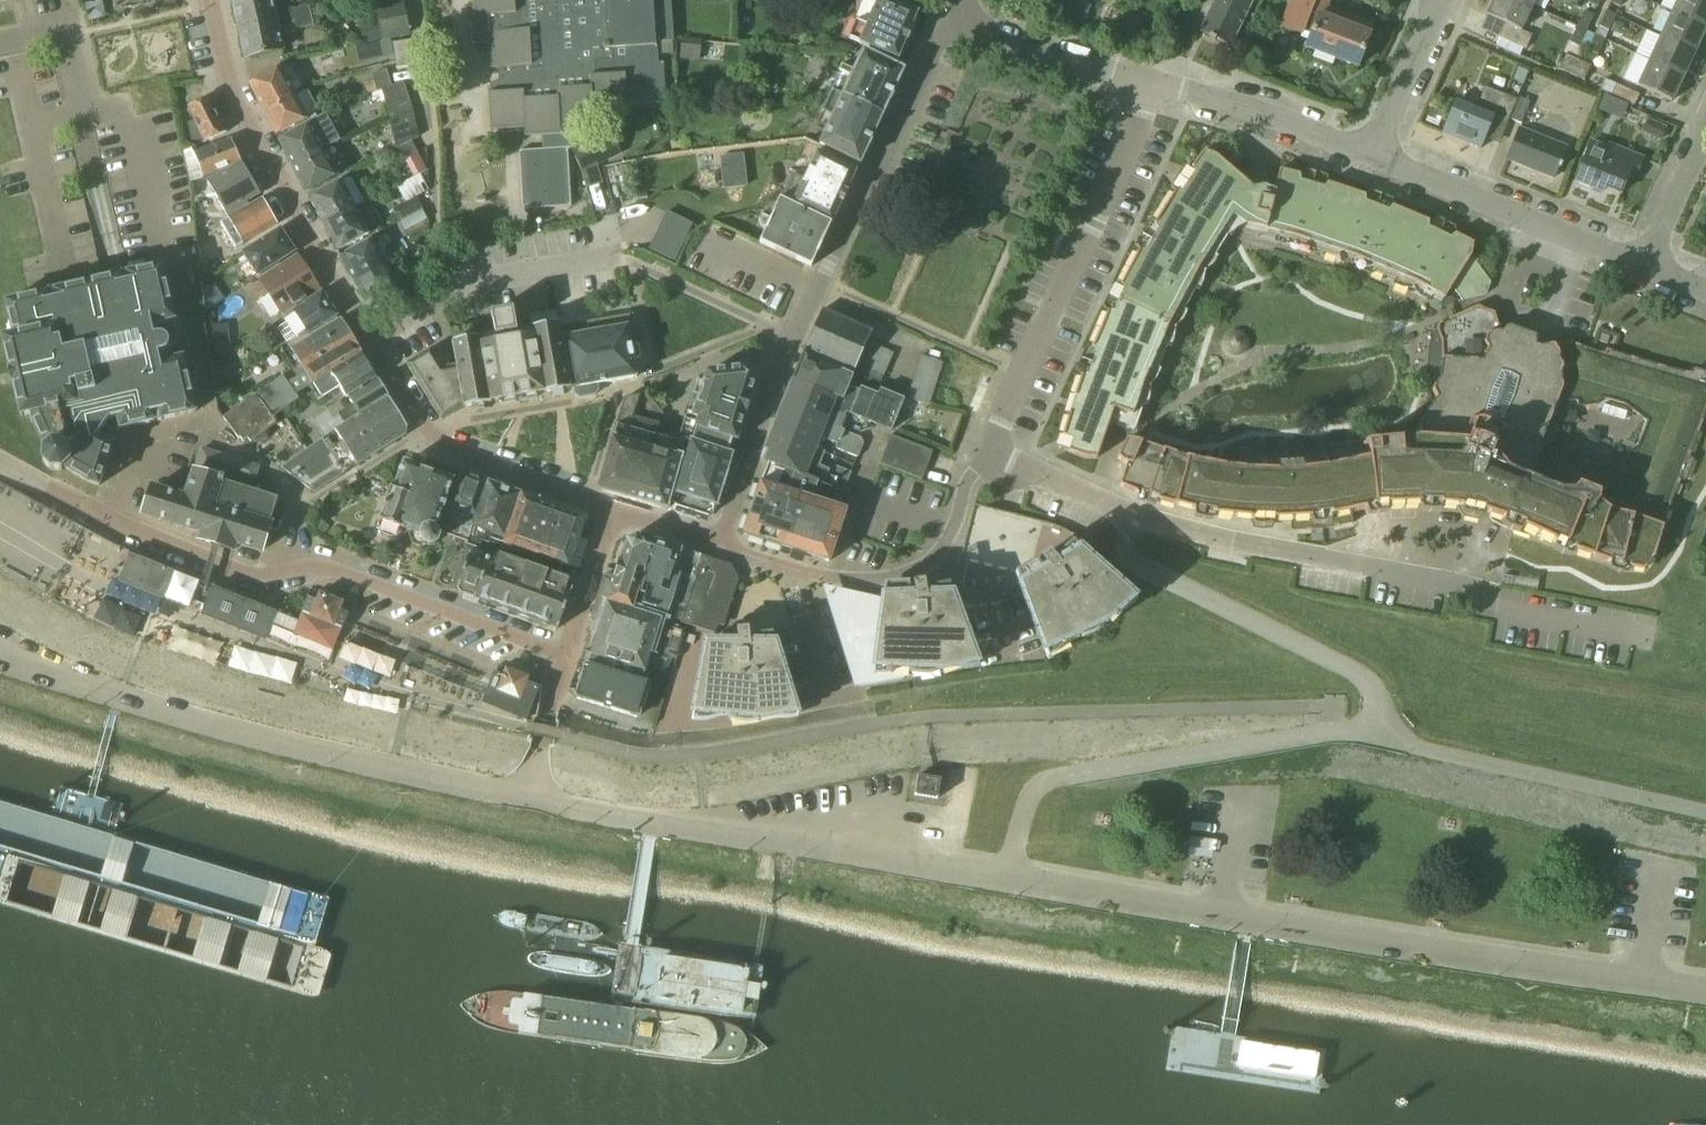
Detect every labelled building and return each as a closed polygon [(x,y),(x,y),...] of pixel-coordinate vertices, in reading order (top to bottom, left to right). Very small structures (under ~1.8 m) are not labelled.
[(313,16),(311,6),(291,10),(288,14),(276,17),(272,0),(253,0),(234,4),(240,31),(313,16)] [(475,17),(491,16),(492,33),(489,33),(491,69),(499,68),(500,82),(493,83),(494,94),(488,94),(490,129),(524,127),(525,136),(543,134),(544,150),(520,152),(524,210),(572,207),(568,148),(572,148),(571,124),(595,122),(594,113),(629,111),(627,75),(598,77),(597,62),(615,61),(614,49),(657,46),(657,43),(673,42),(670,0),(474,0),(475,17)] [(918,12),(890,0),(876,0),(866,26),(856,22),(849,38),(859,43),(899,60),(918,12)] [(1253,0),(1215,0),(1200,30),(1231,45),(1253,0)] [(1374,23),(1329,6),(1332,0),(1292,0),(1282,26),(1309,37),(1306,46),(1358,66),(1374,23)] [(1487,15),(1506,23),(1500,37),(1527,49),(1533,35),(1522,30),(1521,30),(1532,5),(1521,0),(1494,0),(1487,15)] [(1610,3),(1621,8),(1625,0),(1612,0),(1610,3)] [(1705,27),(1705,0),(1678,0),(1672,12),(1705,28),(1705,27)] [(383,41),(411,36),(405,2),(376,7),(383,41)] [(740,2),(740,11),(752,11),(752,2),(740,2)] [(1585,11),(1577,28),(1586,32),(1594,15),(1585,11)] [(1617,17),(1606,12),(1599,28),(1609,33),(1617,17)] [(1695,52),(1705,28),(1672,12),(1661,36),(1695,52)] [(313,16),(240,31),(246,57),(283,49),(279,30),(285,28),(286,33),(315,26),(313,16)] [(1586,32),(1577,28),(1570,43),(1579,47),(1586,32)] [(1683,76),(1695,52),(1661,36),(1650,60),(1683,76)] [(700,61),(702,39),(682,37),(680,59),(700,61)] [(1605,42),(1595,37),(1588,51),(1598,56),(1605,42)] [(397,69),(416,65),(412,40),(393,43),(397,69)] [(1577,47),(1573,56),(1582,60),(1586,51),(1577,47)] [(843,96),(882,115),(903,70),(864,52),(854,72),(843,67),(840,72),(852,77),(843,96)] [(1587,81),(1594,67),(1567,54),(1560,69),(1587,81)] [(1672,101),(1683,76),(1650,60),(1638,85),(1672,101)] [(1496,91),(1517,100),(1529,70),(1508,61),(1496,91)] [(249,83),(262,108),(293,92),(279,66),(249,83)] [(372,74),(377,90),(392,85),(387,69),(372,74)] [(1640,94),(1606,77),(1600,89),(1634,106),(1640,94)] [(383,108),(387,120),(412,112),(403,84),(393,87),(392,85),(377,90),(378,92),(381,91),(386,107),(383,108)] [(1490,127),(1504,133),(1517,100),(1496,91),(1486,87),(1477,109),(1455,100),(1442,133),(1479,148),(1481,149),(1481,148),(1490,127)] [(293,92),(262,108),(277,134),(307,118),(293,92)] [(882,115),(843,96),(832,92),(823,111),(834,116),(820,145),(859,164),(882,115)] [(1533,101),(1523,97),(1514,119),(1524,123),(1533,101)] [(194,145),(206,143),(226,133),(209,98),(189,108),(195,121),(189,124),(194,145)] [(412,112),(387,120),(396,149),(414,140),(420,137),(412,112)] [(293,165),(324,149),(340,140),(326,115),(279,140),(293,165)] [(1647,116),(1642,128),(1664,138),(1670,127),(1647,116)] [(1553,178),(1565,148),(1566,146),(1520,128),(1507,159),(1553,178)] [(602,183),(597,165),(620,153),(612,135),(574,153),(582,171),(587,187),(602,183)] [(195,180),(240,162),(230,139),(196,153),(195,149),(193,150),(195,180)] [(396,149),(389,153),(390,154),(393,161),(394,161),(396,166),(421,153),(419,151),(414,140),(396,149)] [(1608,147),(1592,141),(1586,156),(1576,181),(1602,191),(1604,186),(1621,193),(1630,169),(1637,172),(1643,158),(1609,145),(1608,147)] [(324,149),(293,165),(307,191),(338,175),(324,149)] [(781,200),(829,222),(853,167),(818,151),(804,180),(792,175),(781,200)] [(1253,188),(1251,186),(1243,180),(1215,155),(1203,151),(1191,168),(1195,173),(1187,183),(1233,215),(1253,188)] [(744,154),(720,157),(723,185),(747,182),(744,154)] [(384,160),(375,164),(378,169),(387,165),(384,160)] [(218,198),(250,179),(241,162),(206,178),(218,198)] [(1297,237),(1313,183),(1300,180),(1300,174),(1280,169),(1277,178),(1265,229),(1297,237)] [(1265,229),(1277,178),(1270,176),(1269,179),(1264,179),(1259,180),(1256,178),(1251,186),(1253,188),(1233,215),(1187,183),(1181,193),(1175,192),(1164,209),(1216,242),(1233,215),(1246,225),(1254,226),(1265,229)] [(230,218),(250,207),(247,201),(259,194),(250,179),(218,198),(230,218)] [(355,207),(356,209),(365,204),(351,179),(342,184),(341,181),(310,198),(324,224),(355,207)] [(1328,247),(1347,189),(1327,182),(1324,187),(1313,183),(1297,237),(1328,247)] [(1358,257),(1377,205),(1365,201),(1365,195),(1347,189),(1328,247),(1358,257)] [(415,215),(422,210),(424,209),(425,209),(418,197),(417,195),(394,209),(401,222),(415,215)] [(277,225),(262,199),(250,207),(230,218),(222,223),(229,236),(238,231),(245,243),(277,225)] [(810,265),(829,222),(781,200),(774,213),(769,211),(765,212),(761,215),(759,219),(760,223),(762,227),(766,230),(760,243),(760,244),(772,250),(773,248),(806,264),(810,265)] [(1388,270),(1411,213),(1392,205),(1388,210),(1377,205),(1358,257),(1388,270)] [(369,234),(356,209),(355,207),(324,224),(338,250),(369,234)] [(1199,269),(1216,242),(1164,209),(1153,225),(1157,230),(1151,241),(1199,269)] [(666,212),(648,252),(675,265),(694,225),(666,212)] [(1417,282),(1440,233),(1428,227),(1429,221),(1411,213),(1388,270),(1417,282)] [(258,277),(295,253),(280,229),(243,254),(258,277)] [(1452,287),(1471,255),(1473,243),(1455,233),(1451,237),(1440,233),(1417,282),(1445,297),(1452,287)] [(341,257),(355,283),(387,266),(372,240),(341,257)] [(1184,297),(1199,269),(1151,241),(1145,251),(1139,250),(1129,269),(1184,297)] [(283,313),(320,289),(297,255),(261,279),(283,313)] [(1471,255),(1452,287),(1462,301),(1475,297),(1486,294),(1491,282),(1471,255)] [(387,299),(401,292),(387,266),(355,283),(369,308),(387,299)] [(88,481),(100,486),(113,444),(108,442),(104,440),(107,435),(101,431),(110,420),(118,418),(121,430),(197,412),(184,358),(183,359),(160,364),(158,353),(163,352),(167,349),(169,344),(168,339),(164,336),(159,336),(154,337),(152,326),(175,320),(175,319),(163,267),(149,270),(129,274),(116,277),(103,280),(83,285),(54,292),(31,297),(7,303),(15,337),(4,339),(9,362),(11,372),(11,373),(12,378),(13,383),(13,384),(14,384),(17,395),(22,416),(32,414),(38,432),(48,448),(44,451),(44,462),(51,470),(62,470),(66,467),(76,475),(88,481)] [(1169,326),(1184,297),(1129,269),(1120,286),(1124,290),(1119,302),(1169,326)] [(322,293),(285,317),(300,340),(337,316),(322,293)] [(1156,355),(1169,326),(1119,302),(1114,312),(1108,311),(1099,331),(1156,355)] [(1507,337),(1501,332),(1494,313),(1478,307),(1449,320),(1439,324),(1437,329),(1442,341),(1443,360),(1440,377),(1433,389),(1437,397),(1421,422),(1420,437),(1373,443),(1373,441),(1290,451),(1241,449),(1239,469),(1226,467),(1202,463),(1177,456),(1139,442),(1126,440),(1118,459),(1127,465),(1120,486),(1148,499),(1205,515),(1253,520),(1253,514),(1276,514),(1277,531),(1324,529),(1354,523),(1352,513),(1367,510),(1366,504),(1376,502),(1386,501),(1388,507),(1420,506),(1421,500),(1441,500),(1441,506),(1459,508),(1462,501),(1475,504),(1488,506),(1488,514),(1493,521),(1511,530),(1531,536),(1538,535),(1565,549),(1621,567),(1645,570),(1654,557),(1670,507),(1681,481),(1687,480),(1694,460),(1690,456),(1700,429),(1705,415),(1705,372),(1696,368),(1690,373),(1663,366),(1635,358),(1613,351),(1607,349),(1605,354),(1573,343),(1533,347),(1530,353),(1520,349),(1510,345),(1509,345),(1507,337)] [(852,403),(848,413),(889,430),(902,398),(878,390),(876,395),(859,387),(857,390),(846,385),(872,331),(822,309),(791,378),(793,380),(852,403)] [(572,388),(561,328),(560,323),(558,323),(532,327),(524,329),(516,330),(513,310),(490,314),(494,334),(486,335),(479,336),(477,324),(449,328),(451,338),(451,341),(452,341),(464,407),(572,388)] [(532,327),(558,323),(556,310),(530,314),(532,327)] [(632,316),(561,328),(572,388),(574,388),(575,394),(579,399),(595,396),(598,391),(597,385),(619,381),(636,378),(632,360),(640,357),(638,346),(641,340),(639,329),(633,325),(632,316)] [(303,367),(350,337),(339,319),(291,349),(303,367)] [(1248,340),(1246,336),(1243,333),(1239,331),(1234,330),(1230,332),(1226,334),(1224,338),(1223,342),(1223,346),(1224,349),(1226,353),(1230,355),(1233,356),(1238,356),(1241,355),(1244,353),(1245,352),(1248,349),(1249,344),(1248,340)] [(1143,384),(1156,355),(1099,331),(1092,348),(1097,352),(1092,365),(1143,385),(1143,384)] [(1608,344),(1611,336),(1602,334),(1599,341),(1608,344)] [(312,383),(360,354),(350,337),(303,367),(305,371),(289,383),(284,376),(264,389),(281,414),(300,400),(297,395),(313,384),(312,383)] [(894,352),(874,343),(860,373),(880,382),(894,352)] [(444,367),(432,349),(408,363),(442,420),(458,410),(450,366),(444,367)] [(345,397),(375,378),(360,354),(312,383),(313,384),(321,398),(339,387),(345,397)] [(944,363),(923,356),(909,399),(930,405),(944,363)] [(1132,415),(1143,385),(1092,365),(1088,375),(1082,375),(1074,396),(1114,409),(1132,415)] [(697,419),(739,431),(743,416),(745,417),(752,395),(750,394),(757,371),(740,366),(739,367),(707,371),(704,378),(694,414),(698,415),(697,419)] [(335,431),(388,398),(375,378),(345,397),(346,398),(348,397),(353,406),(346,411),(340,401),(328,409),(329,410),(319,416),(331,435),(336,432),(335,431)] [(846,417),(848,413),(852,403),(793,380),(783,406),(817,420),(822,408),(846,417)] [(272,420),(281,414),(264,389),(222,419),(237,439),(240,438),(243,443),(248,440),(250,443),(253,441),(276,425),(272,420)] [(643,475),(659,424),(636,415),(644,394),(625,398),(613,430),(596,489),(627,498),(634,473),(643,475)] [(1108,426),(1114,409),(1074,396),(1073,400),(1070,410),(1062,437),(1068,452),(1086,458),(1097,458),(1108,426)] [(323,442),(343,474),(357,466),(356,465),(406,434),(407,428),(388,398),(335,431),(336,432),(342,442),(334,447),(329,438),(323,442)] [(858,436),(817,420),(783,406),(773,431),(807,445),(812,434),(836,444),(835,448),(857,456),(862,443),(858,436)] [(669,500),(672,501),(695,421),(685,418),(678,442),(656,436),(660,425),(659,424),(643,475),(634,473),(627,498),(667,508),(669,500)] [(736,439),(739,431),(697,419),(696,422),(695,421),(672,501),(674,506),(710,516),(715,511),(732,455),(727,454),(732,438),(736,439)] [(278,440),(288,452),(299,443),(289,431),(278,440)] [(823,452),(807,445),(773,431),(762,458),(766,460),(792,471),(812,480),(828,486),(829,483),(832,484),(838,467),(829,464),(826,470),(818,466),(823,452)] [(884,450),(927,466),(932,452),(889,435),(884,450)] [(343,474),(323,442),(322,439),(282,469),(312,493),(343,474)] [(253,482),(258,467),(201,449),(186,498),(151,487),(142,513),(202,532),(200,540),(213,544),(216,545),(219,546),(232,550),(235,543),(262,551),(269,528),(278,530),(282,516),(272,513),(276,499),(247,490),(250,481),(253,482)] [(921,480),(927,466),(884,450),(879,464),(880,464),(921,480)] [(786,491),(792,471),(766,460),(744,533),(783,546),(799,495),(786,491)] [(454,499),(451,498),(448,506),(442,505),(451,480),(404,463),(394,491),(391,490),(377,527),(382,536),(394,540),(402,535),(403,531),(410,534),(408,539),(413,547),(420,549),(427,545),(431,546),(433,545),(435,544),(438,541),(440,541),(441,540),(442,539),(442,538),(467,546),(474,528),(472,527),(476,516),(451,507),(454,499)] [(829,483),(828,486),(841,491),(849,471),(838,467),(832,484),(829,483)] [(799,495),(783,546),(829,562),(845,510),(808,497),(810,493),(807,491),(812,480),(792,471),(786,491),(799,495)] [(476,516),(488,482),(460,472),(451,498),(454,499),(451,507),(476,516)] [(485,532),(505,539),(520,493),(488,482),(476,516),(472,527),(474,528),(467,546),(479,551),(485,532)] [(520,493),(505,539),(503,543),(519,549),(517,554),(536,560),(538,556),(568,567),(587,516),(520,492),(520,493)] [(645,563),(653,539),(638,535),(626,540),(617,570),(626,573),(624,581),(638,586),(637,588),(643,589),(642,594),(651,597),(653,590),(651,589),(649,584),(651,578),(656,580),(659,568),(645,563)] [(671,572),(679,547),(653,539),(645,563),(659,568),(656,580),(651,578),(649,584),(651,589),(653,590),(651,597),(649,606),(666,611),(673,590),(668,589),(673,573),(671,572)] [(479,551),(467,546),(454,582),(459,584),(457,589),(459,593),(475,599),(490,555),(479,551)] [(701,554),(679,547),(671,572),(673,573),(668,589),(673,590),(666,611),(674,614),(676,608),(669,606),(671,601),(685,605),(701,554)] [(1090,576),(1077,553),(1074,556),(1073,553),(1068,555),(1062,557),(1064,563),(1060,567),(1055,561),(1055,562),(1050,556),(1042,561),(1046,566),(1045,567),(1051,574),(1045,578),(1036,561),(1022,570),(1016,573),(1017,576),(1016,577),(1044,652),(1046,651),(1046,649),(1075,635),(1078,639),(1101,620),(1104,624),(1106,621),(1102,616),(1078,586),(1090,576)] [(701,554),(685,605),(680,622),(688,625),(715,633),(731,581),(725,567),(701,560),(702,555),(701,554)] [(490,555),(475,599),(558,628),(573,585),(571,582),(553,575),(552,577),(490,555)] [(130,556),(120,581),(163,598),(174,573),(130,556)] [(604,576),(602,575),(588,619),(600,622),(597,632),(641,646),(639,651),(646,654),(649,655),(668,661),(671,658),(677,660),(686,631),(659,623),(660,620),(631,611),(634,601),(649,606),(651,597),(642,594),(643,589),(637,588),(638,586),(624,581),(626,573),(617,570),(614,579),(604,576)] [(1540,583),(1504,576),(1502,587),(1538,594),(1540,583)] [(72,580),(65,600),(102,614),(109,594),(72,580)] [(884,608),(903,667),(909,666),(909,672),(938,667),(939,671),(972,658),(973,661),(976,660),(952,595),(949,588),(948,589),(947,586),(940,587),(924,590),(923,586),(914,588),(915,594),(914,594),(915,603),(909,604),(903,605),(901,602),(891,605),(892,607),(884,608)] [(274,615),(211,591),(201,617),(265,641),(270,628),(274,615)] [(903,667),(884,608),(881,599),(850,592),(833,606),(834,609),(836,615),(835,615),(858,687),(902,680),(905,674),(903,667)] [(343,603),(319,593),(316,600),(308,597),(299,622),(298,623),(274,615),(270,628),(333,652),(338,638),(347,614),(340,610),(343,603)] [(641,646),(597,632),(576,698),(637,717),(651,671),(644,669),(649,655),(646,654),(639,651),(641,646)] [(747,638),(746,634),(737,635),(738,641),(737,641),(738,650),(728,651),(728,648),(722,648),(717,648),(716,653),(709,654),(717,679),(728,677),(728,719),(757,716),(758,720),(792,709),(793,711),(795,710),(773,638),(771,638),(770,635),(764,636),(763,636),(747,638)] [(529,677),(505,667),(502,675),(494,672),(484,697),(482,702),(526,720),(539,687),(527,682),(529,677)] [(404,711),(407,700),(356,687),(353,699),(404,711)] [(918,776),(915,795),(938,799),(941,780),(926,777),(923,777),(921,776),(918,776)] [(757,1020),(767,960),(760,958),(756,958),(703,950),(640,940),(633,939),(626,937),(619,936),(610,997),(693,1010),(757,1020)] [(1317,1086),(1325,1028),(1238,1016),(1231,1015),(1225,1014),(1161,1005),(1153,1062),(1317,1086)]
